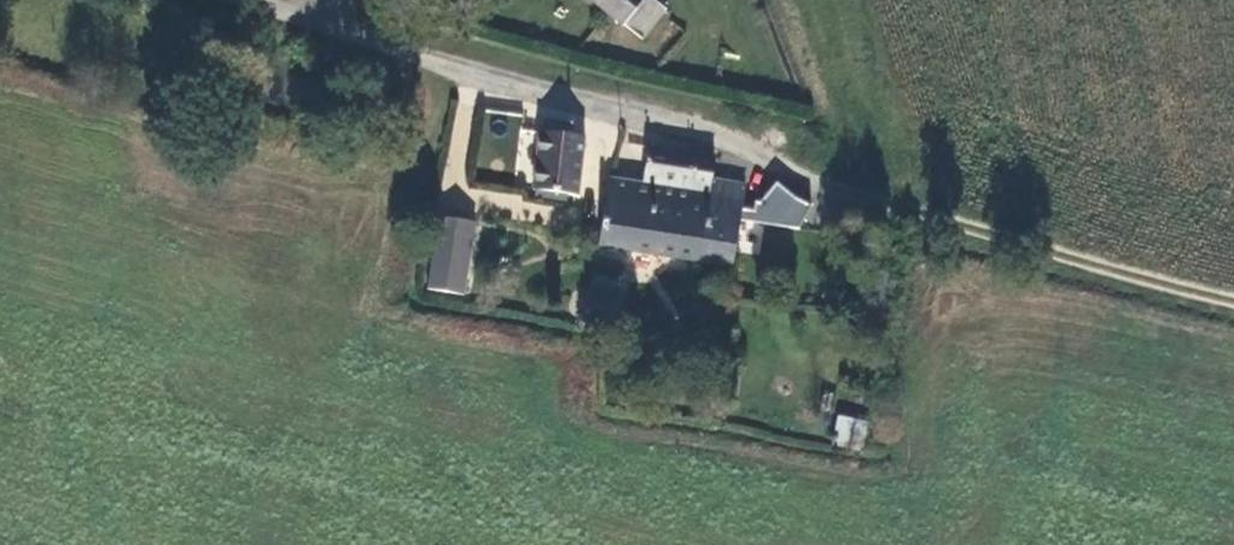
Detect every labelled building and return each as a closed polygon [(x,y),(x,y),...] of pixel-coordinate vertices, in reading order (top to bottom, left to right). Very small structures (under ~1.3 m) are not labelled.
[(637,41),(663,9),(651,0),(586,0),(637,41)] [(530,190),(575,196),(583,138),(538,133),(530,190)] [(643,184),(744,204),(746,192),(716,187),(710,185),(714,163),(650,150),(643,184)] [(716,187),(721,164),(714,163),(710,185),(716,187)] [(732,270),(744,204),(708,197),(643,184),(611,178),(599,245),(732,270)] [(744,222),(803,227),(806,191),(763,187),(761,209),(745,207),(744,222)] [(473,224),(437,217),(423,289),(459,296),(473,224)] [(833,445),(863,447),(865,418),(836,416),(833,445)]
